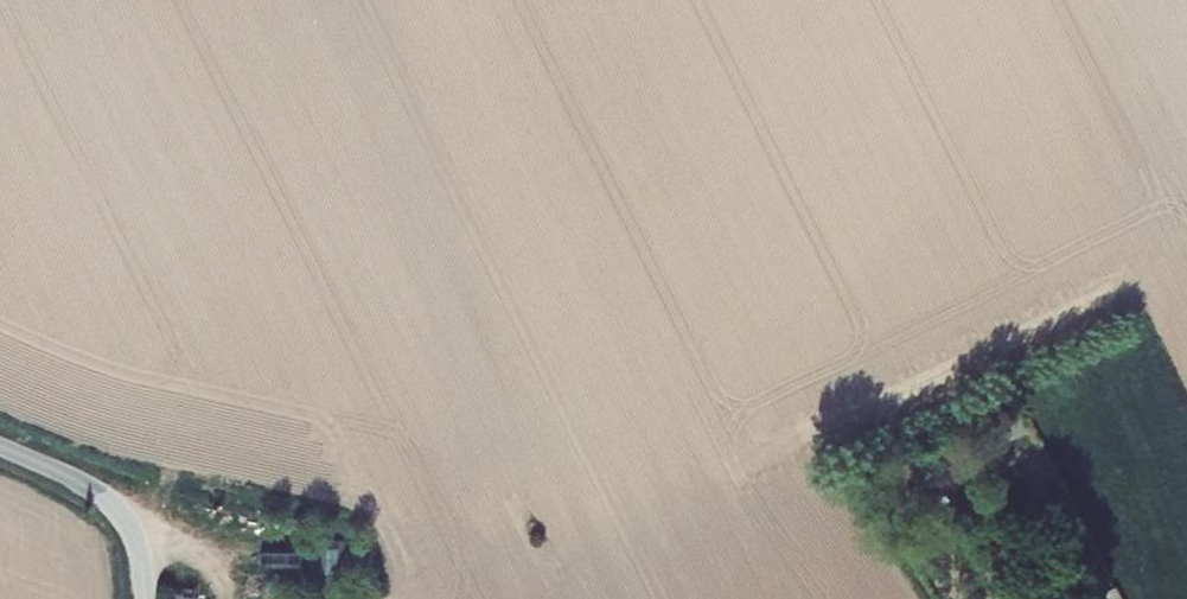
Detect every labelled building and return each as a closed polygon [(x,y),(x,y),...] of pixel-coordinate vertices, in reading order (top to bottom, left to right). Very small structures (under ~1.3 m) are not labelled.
[(1087,597),(1088,598),(1123,598),(1115,584),(1087,597)] [(208,590),(182,586),(180,598),(207,598),(208,590)]
